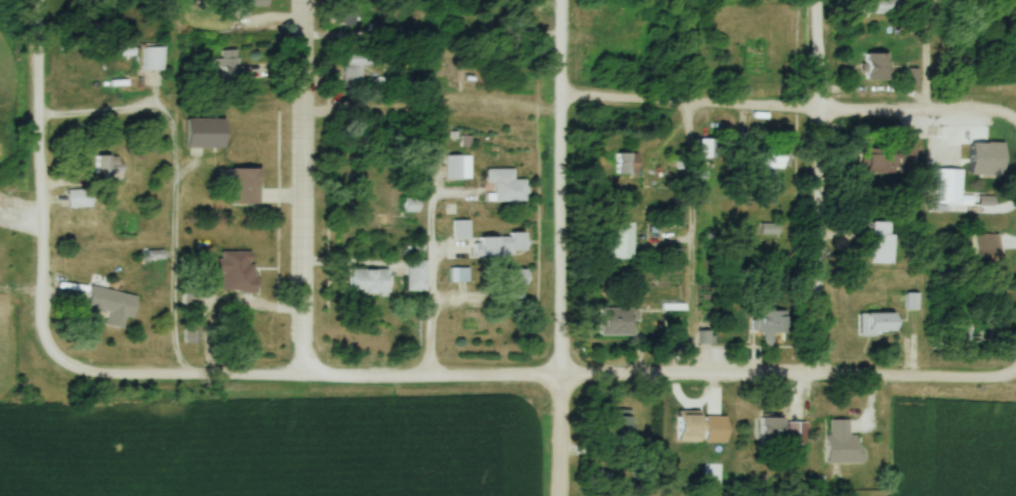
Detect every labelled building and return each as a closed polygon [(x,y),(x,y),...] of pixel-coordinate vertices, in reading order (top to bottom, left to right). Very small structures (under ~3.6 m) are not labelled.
[(233,18),(253,18),(253,14),(266,14),(266,0),(233,0),(233,18)] [(861,16),(900,15),(900,0),(861,0),(861,16)] [(335,6),(335,26),(357,26),(357,6),(335,6)] [(163,49),(143,49),(143,72),(163,72),(163,49)] [(220,60),(214,60),(214,83),(239,83),(239,51),(220,51),(220,60)] [(344,53),(344,87),(369,87),(369,53),(344,53)] [(864,82),(887,82),(887,55),(864,55),(864,82)] [(223,120),(185,120),(185,149),(223,149),(223,120)] [(713,159),(713,140),(700,140),(700,159),(713,159)] [(782,170),(782,148),(749,148),(749,170),(782,170)] [(895,148),(864,148),(864,174),(895,174),(895,148)] [(634,154),(615,154),(615,175),(634,175),(634,154)] [(120,157),(100,157),(99,177),(119,178),(120,157)] [(472,180),(472,157),(446,157),(446,180),(472,180)] [(961,205),(961,168),(939,168),(939,205),(961,205)] [(258,205),(258,169),(231,169),(231,205),(258,205)] [(524,202),(524,180),(511,180),(511,170),(487,170),(486,202),(524,202)] [(68,208),(96,208),(96,191),(68,191),(68,208)] [(631,259),(631,223),(610,223),(610,259),(631,259)] [(894,223),(872,223),(872,265),(894,265),(894,223)] [(761,267),(781,267),(781,226),(761,226),(761,267)] [(523,254),(521,234),(481,239),(483,259),(523,254)] [(1000,235),(975,235),(975,260),(999,261),(1000,235)] [(260,265),(253,265),(253,252),(228,252),(228,284),(260,284),(260,265)] [(427,261),(407,261),(407,292),(427,292),(427,261)] [(387,270),(345,270),(345,295),(387,295),(387,270)] [(521,270),(498,270),(498,301),(521,301),(521,270)] [(131,319),(135,297),(88,287),(83,312),(111,318),(109,328),(120,331),(123,317),(131,319)] [(599,337),(633,337),(633,309),(599,309),(599,337)] [(785,345),(785,313),(753,313),(753,335),(763,335),(763,345),(785,345)] [(859,337),(895,337),(895,315),(859,315),(859,337)] [(672,345),(686,345),(686,332),(672,332),(672,345)] [(631,412),(609,412),(609,443),(631,443),(631,412)] [(760,419),(760,442),(783,442),(783,419),(760,419)] [(826,465),(862,465),(862,448),(855,448),(855,436),(848,436),(849,421),(826,421),(826,465)] [(788,447),(809,447),(809,423),(788,423),(788,447)]
